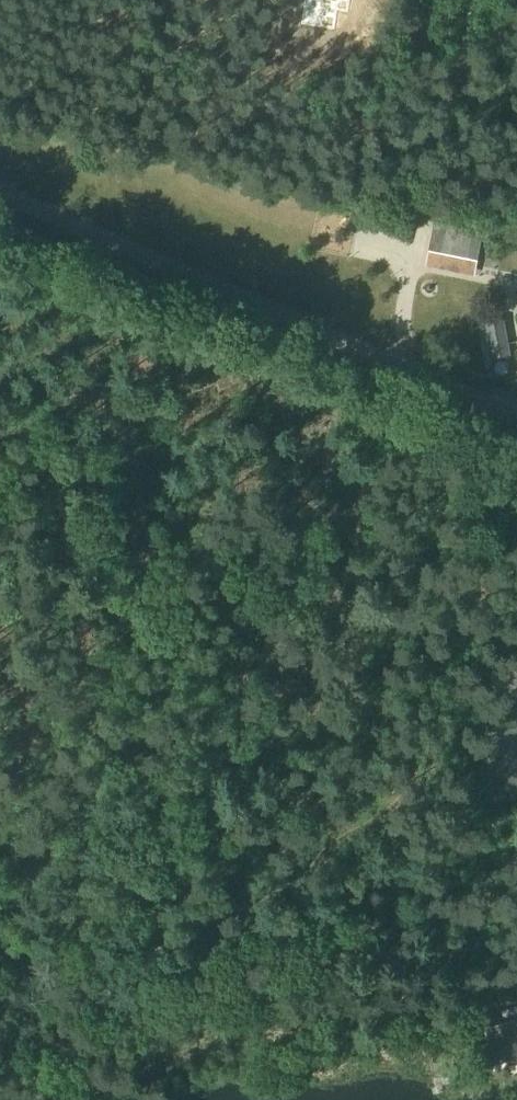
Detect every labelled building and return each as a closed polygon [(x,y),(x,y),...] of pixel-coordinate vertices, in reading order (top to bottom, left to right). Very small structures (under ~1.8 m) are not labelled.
[(303,23),(335,27),(337,9),(348,11),(349,0),(306,0),(303,23)] [(479,260),(483,239),(472,237),(473,229),(434,222),(428,252),(467,260),(467,257),(479,260)] [(490,359),(511,355),(504,319),(483,323),(490,359)] [(486,1027),(490,1043),(486,1044),(491,1065),(507,1061),(508,1066),(516,1064),(516,1019),(486,1027)]
